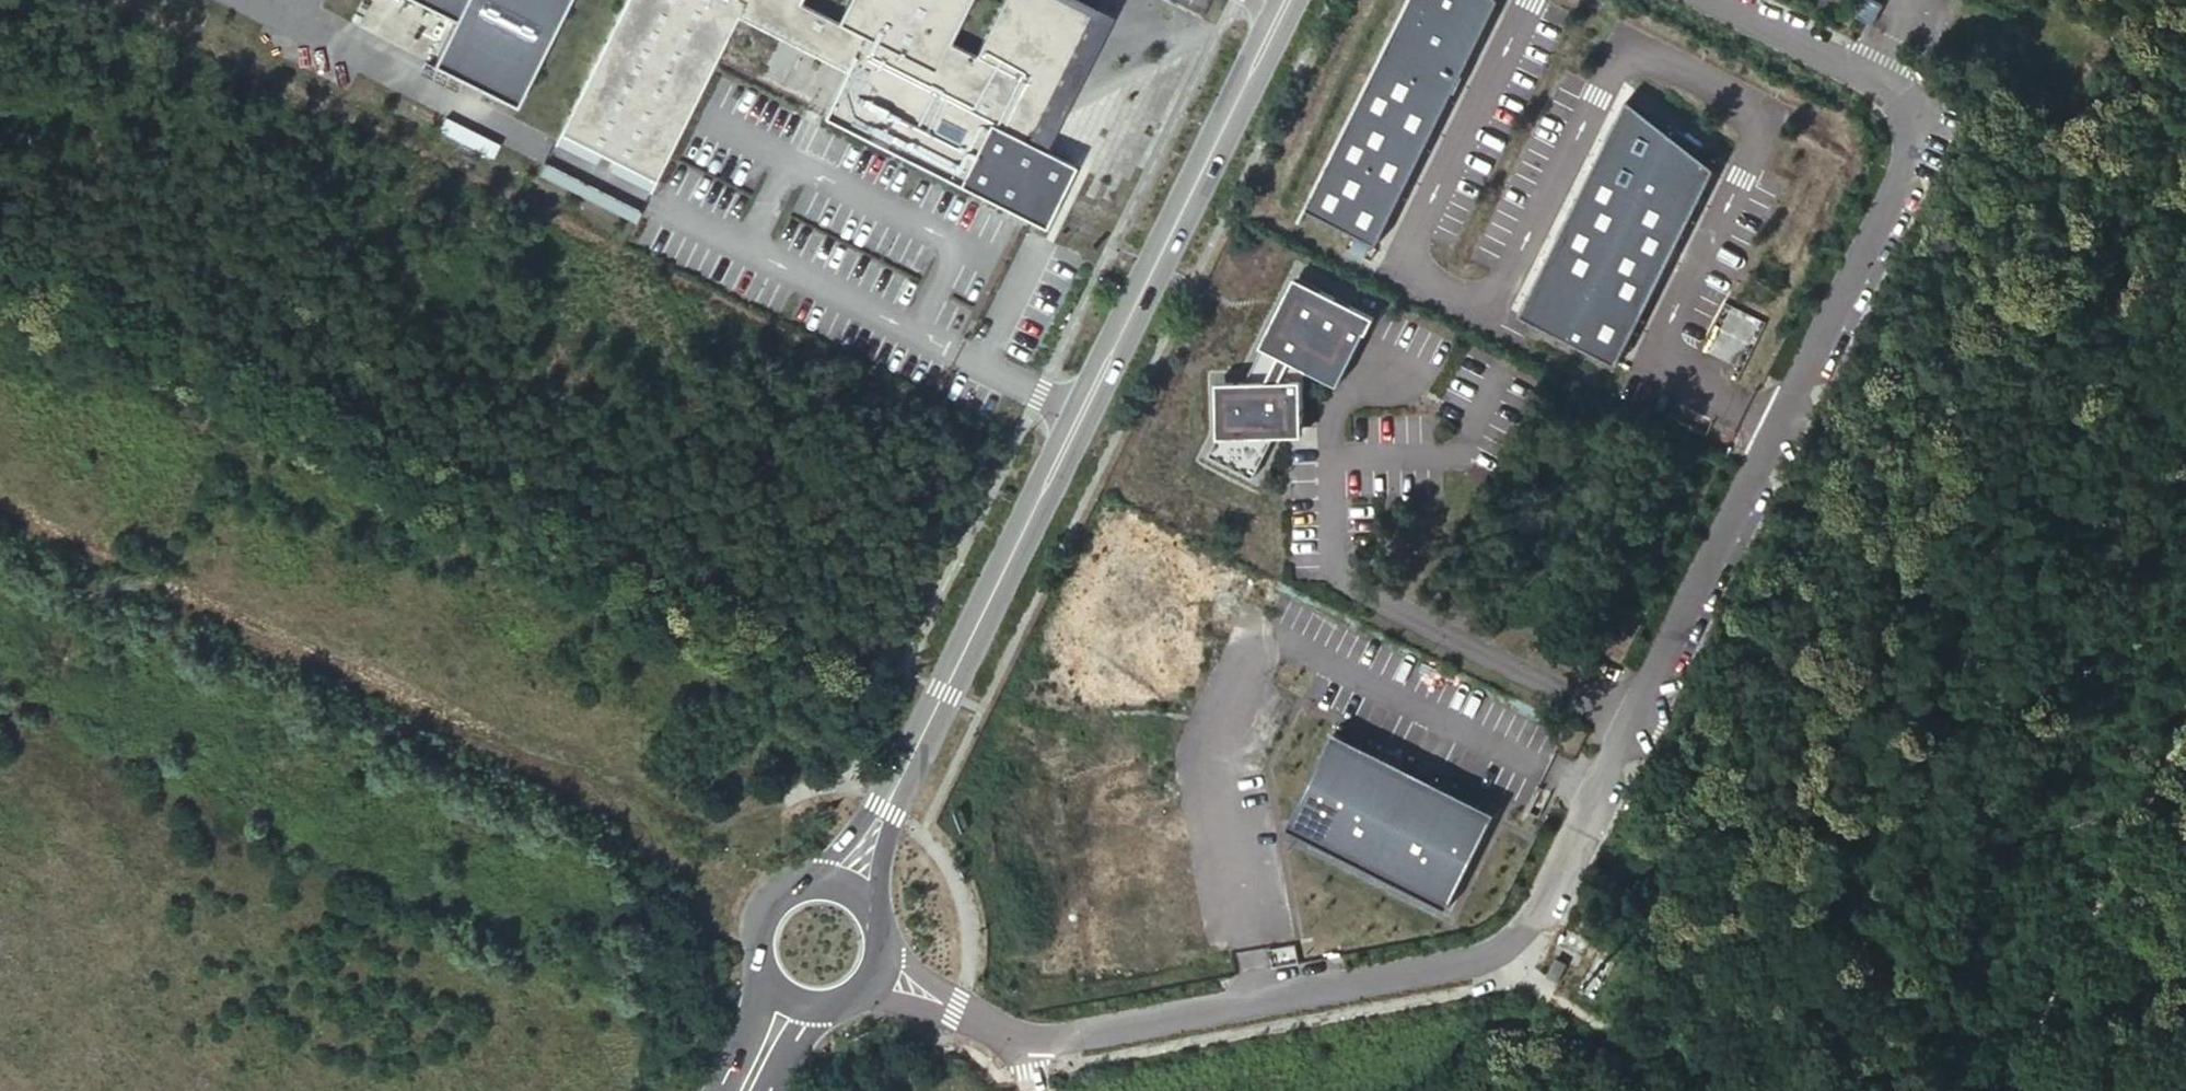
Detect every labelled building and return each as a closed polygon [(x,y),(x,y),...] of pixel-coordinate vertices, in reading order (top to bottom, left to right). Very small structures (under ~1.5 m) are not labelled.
[(464,13),(442,58),(526,99),(574,0),(436,0),(464,13)] [(569,125),(666,171),(749,0),(630,0),(569,125)] [(1055,211),(1085,149),(1041,128),(1103,0),(1006,0),(987,40),(960,27),(973,0),(853,0),(848,9),(829,0),(754,0),(859,51),(834,104),(1055,211)] [(1506,0),(1416,0),(1316,201),(1389,237),(1506,0)] [(1876,16),(1884,0),(1864,0),(1860,8),(1876,16)] [(1727,161),(1638,92),(1531,308),(1630,357),(1727,161)] [(666,171),(569,125),(564,135),(661,182),(666,171)] [(652,201),(555,155),(550,165),(646,212),(652,201)] [(1271,442),(1297,441),(1299,386),(1305,375),(1335,390),(1369,321),(1292,282),(1258,351),(1241,387),(1214,388),(1215,441),(1205,457),(1251,480),(1271,442)] [(959,486),(949,505),(960,510),(969,492),(959,486)] [(1491,814),(1330,736),(1284,830),(1446,908),(1491,814)]
